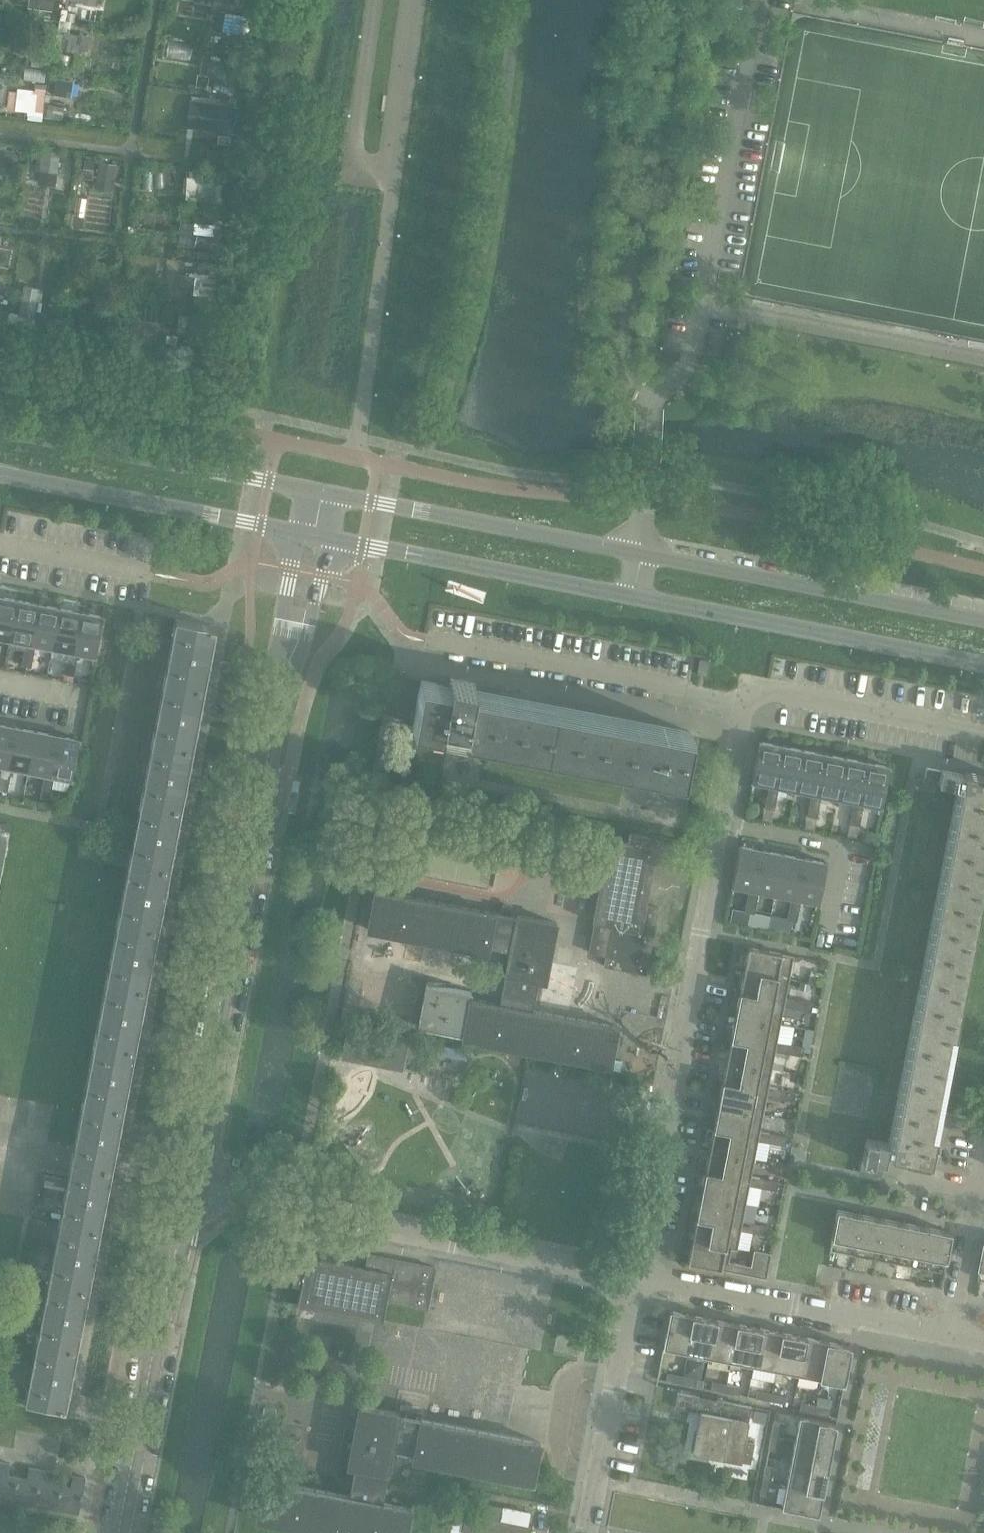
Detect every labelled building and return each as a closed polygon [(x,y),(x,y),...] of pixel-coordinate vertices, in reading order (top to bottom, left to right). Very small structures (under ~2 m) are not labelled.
[(54,0),(29,0),(28,7),(52,11),(54,0)] [(230,14),(228,30),(240,32),(243,16),(230,14)] [(78,53),(81,35),(64,32),(60,50),(78,53)] [(29,40),(27,56),(44,59),(46,43),(29,40)] [(167,56),(192,60),(193,46),(169,43),(167,56)] [(232,81),(235,63),(217,61),(214,78),(232,81)] [(57,79),(54,95),(71,97),(73,81),(57,79)] [(18,93),(16,109),(32,111),(35,95),(18,93)] [(199,101),(195,129),(220,133),(224,105),(199,101)] [(14,151),(0,149),(0,166),(11,168),(14,151)] [(220,151),(207,150),(205,167),(218,168),(220,151)] [(43,155),(40,172),(56,174),(59,158),(43,155)] [(114,183),(116,164),(99,162),(96,181),(114,183)] [(200,183),(198,199),(215,201),(216,185),(200,183)] [(210,248),(212,231),(194,230),(193,247),(210,248)] [(207,295),(209,278),(195,277),(193,294),(207,295)] [(36,318),(39,300),(22,297),(18,315),(36,318)] [(190,315),(189,331),(206,332),(207,315),(190,315)] [(17,600),(0,597),(0,638),(10,640),(17,600)] [(31,644),(38,604),(17,600),(10,640),(26,643),(31,644)] [(52,648),(60,608),(38,604),(31,644),(36,645),(52,648)] [(73,652),(81,612),(60,608),(52,648),(68,651),(73,652)] [(96,656),(103,617),(81,612),(73,652),(78,653),(96,656)] [(176,619),(164,679),(204,686),(215,627),(176,619)] [(33,656),(36,645),(31,644),(26,643),(24,654),(33,656)] [(76,664),(78,653),(73,652),(68,651),(66,663),(76,664)] [(31,668),(33,656),(24,654),(21,666),(31,668)] [(707,676),(709,661),(700,659),(697,674),(707,676)] [(73,676),(76,664),(66,663),(64,674),(73,676)] [(450,678),(450,679),(449,686),(430,682),(421,681),(416,710),(414,719),(413,726),(683,778),(692,733),(474,691),(475,683),(450,678)] [(204,686),(164,679),(153,739),(192,747),(204,686)] [(15,727),(0,724),(0,765),(2,766),(7,767),(15,727)] [(28,771),(36,731),(15,727),(7,767),(12,768),(28,771)] [(50,775),(57,735),(36,731),(28,771),(45,774),(50,775)] [(72,779),(80,739),(57,735),(50,775),(54,776),(72,779)] [(192,747),(153,739),(141,798),(181,806),(192,747)] [(774,785),(782,746),(759,742),(752,781),(769,785),(774,785)] [(796,790),(803,750),(782,746),(774,785),(779,786),(796,790)] [(817,794),(824,754),(803,750),(796,790),(812,793),(817,794)] [(838,798),(846,758),(824,754),(817,794),(822,794),(838,798)] [(859,802),(867,762),(846,758),(838,798),(854,801),(859,802)] [(882,806),(889,767),(867,762),(859,802),(864,803),(882,806)] [(12,768),(7,767),(2,766),(0,777),(10,779),(12,768)] [(983,888),(983,775),(965,771),(965,775),(941,770),(941,771),(927,768),(925,778),(939,781),(938,782),(963,787),(894,1144),(867,1139),(862,1160),(863,1161),(861,1173),(876,1176),(879,1161),(885,1162),(887,1151),(892,1152),(891,1156),(931,1164),(983,888)] [(52,788),(54,776),(50,775),(45,774),(42,786),(52,788)] [(10,779),(0,777),(0,790),(7,791),(10,779)] [(777,798),(779,786),(774,785),(769,785),(767,796),(777,798)] [(50,799),(52,788),(42,786),(40,797),(50,799)] [(820,806),(822,794),(817,794),(812,793),(810,804),(820,806)] [(775,810),(777,798),(767,796),(765,808),(775,810)] [(181,806),(141,798),(130,859),(169,867),(181,806)] [(862,814),(864,803),(859,802),(854,801),(852,812),(862,814)] [(817,818),(820,806),(810,804),(807,816),(817,818)] [(860,826),(862,814),(852,812),(850,824),(860,826)] [(8,825),(0,823),(0,868),(8,825)] [(646,905),(657,846),(647,844),(649,836),(630,832),(628,840),(609,837),(592,921),(594,922),(588,952),(605,955),(603,966),(645,974),(658,907),(646,905)] [(754,890),(762,850),(740,846),(732,885),(749,889),(754,890)] [(775,894),(783,854),(762,850),(754,890),(759,891),(775,894)] [(797,898),(804,858),(783,854),(775,894),(792,897),(797,898)] [(827,863),(804,858),(797,898),(802,899),(819,902),(827,863)] [(169,867),(130,859),(118,919),(157,927),(169,867)] [(618,1026),(545,1012),(532,1009),(538,981),(545,982),(557,923),(517,915),(516,917),(511,916),(511,907),(503,906),(500,913),(375,889),(367,929),(488,952),(489,946),(510,950),(500,1003),(471,998),(472,992),(426,983),(427,978),(426,978),(417,1025),(463,1034),(463,1037),(610,1066),(618,1026)] [(757,902),(759,891),(754,890),(749,889),(747,901),(757,902)] [(799,911),(802,899),(797,898),(792,897),(789,909),(799,911)] [(755,914),(757,902),(747,901),(745,912),(755,914)] [(797,922),(799,911),(789,909),(787,920),(797,922)] [(157,927),(118,919),(107,979),(146,987),(157,927)] [(794,956),(748,947),(744,971),(789,979),(794,956)] [(789,979),(744,971),(740,993),(785,1002),(786,997),(789,979)] [(146,987),(107,979),(95,1039),(134,1047),(146,987)] [(358,992),(348,990),(346,1001),(356,1003),(358,992)] [(785,1002),(740,993),(735,1015),(781,1024),(784,1006),(785,1002)] [(799,1000),(786,997),(785,1002),(784,1006),(798,1009),(799,1000)] [(813,1003),(799,1000),(798,1009),(811,1012),(813,1003)] [(781,1024),(735,1015),(731,1038),(776,1046),(777,1042),(781,1024)] [(409,1037),(348,1025),(343,1054),(403,1066),(409,1037)] [(781,1025),(779,1040),(792,1041),(794,1026),(781,1025)] [(776,1046),(731,1038),(727,1060),(772,1069),(775,1051),(776,1046)] [(134,1047),(95,1039),(84,1099),(123,1106),(134,1047)] [(791,1045),(777,1042),(776,1046),(775,1051),(789,1054),(791,1045)] [(804,1047),(791,1045),(789,1054),(803,1056),(804,1047)] [(609,1068),(609,1069),(619,1071),(619,1070),(620,1062),(611,1060),(610,1066),(609,1068)] [(772,1069),(727,1060),(722,1083),(768,1092),(768,1087),(772,1069)] [(768,1092),(722,1083),(718,1105),(763,1114),(767,1096),(768,1092)] [(782,1090),(768,1087),(768,1092),(767,1096),(780,1099),(782,1090)] [(796,1092),(782,1090),(780,1099),(794,1101),(796,1092)] [(123,1106),(84,1099),(72,1159),(111,1166),(123,1106)] [(763,1114),(718,1105),(714,1128),(759,1136),(760,1132),(763,1114)] [(759,1136),(714,1128),(709,1150),(755,1159),(758,1141),(759,1136)] [(774,1134),(760,1132),(759,1136),(758,1141),(772,1143),(774,1134)] [(787,1137),(774,1134),(772,1143),(786,1146),(787,1137)] [(755,1159),(709,1150),(705,1172),(750,1181),(751,1177),(755,1159)] [(111,1166),(72,1159),(60,1220),(99,1228),(111,1166)] [(750,1181),(705,1172),(701,1195),(746,1203),(750,1186),(750,1181)] [(765,1179),(751,1177),(750,1181),(750,1186),(763,1188),(765,1179)] [(779,1182),(765,1179),(763,1188),(777,1191),(779,1182)] [(746,1203),(701,1195),(697,1217),(742,1226),(743,1221),(746,1203)] [(860,1214),(838,1210),(830,1250),(852,1254),(860,1214)] [(882,1219),(860,1214),(852,1254),(875,1259),(882,1219)] [(738,1248),(741,1230),(742,1226),(697,1217),(692,1239),(732,1247),(738,1248)] [(905,1223),(882,1219),(875,1259),(897,1263),(905,1223)] [(99,1228),(60,1220),(49,1279),(88,1287),(99,1228)] [(755,1233),(756,1224),(743,1221),(742,1226),(741,1230),(755,1233)] [(927,1227),(905,1223),(897,1263),(919,1267),(927,1227)] [(770,1226),(756,1224),(755,1233),(768,1236),(770,1226)] [(952,1232),(927,1227),(919,1267),(944,1272),(952,1232)] [(766,1278),(771,1253),(754,1250),(751,1266),(729,1262),(732,1247),(692,1239),(688,1263),(766,1278)] [(307,1256),(306,1261),(305,1266),(297,1264),(293,1283),(301,1285),(298,1304),(383,1320),(387,1301),(427,1309),(435,1268),(368,1255),(366,1268),(307,1256)] [(88,1287),(49,1279),(37,1340),(76,1347),(88,1287)] [(670,1311),(663,1348),(687,1353),(694,1316),(670,1311)] [(716,1320),(694,1316),(687,1353),(709,1357),(716,1320)] [(739,1324),(716,1320),(709,1357),(731,1361),(739,1324)] [(761,1329),(739,1324),(731,1361),(754,1366),(761,1329)] [(783,1333),(761,1329),(754,1366),(776,1370),(783,1333)] [(806,1337),(783,1333),(776,1370),(799,1374),(806,1337)] [(828,1342),(806,1337),(799,1374),(821,1379),(828,1342)] [(76,1347),(37,1340),(25,1399),(65,1407),(76,1347)] [(852,1346),(828,1342),(821,1379),(845,1383),(852,1346)] [(668,1373),(666,1381),(681,1384),(682,1376),(668,1373)] [(697,1378),(682,1376),(681,1384),(695,1386),(697,1378)] [(712,1381),(711,1389),(725,1392),(727,1384),(712,1381)] [(742,1387),(727,1384),(725,1392),(740,1395),(742,1387)] [(757,1390),(756,1398),(770,1401),(772,1393),(757,1390)] [(700,1412),(693,1452),(751,1464),(755,1443),(745,1441),(752,1407),(678,1393),(675,1407),(700,1412)] [(786,1396),(772,1393),(770,1401),(785,1404),(786,1396)] [(816,1405),(801,1402),(799,1410),(814,1413),(816,1405)] [(830,1408),(816,1405),(814,1413),(829,1416),(830,1408)] [(412,1507),(382,1501),(392,1448),(414,1452),(413,1459),(533,1482),(537,1458),(542,1459),(543,1451),(539,1450),(540,1442),(415,1418),(415,1410),(407,1408),(404,1416),(399,1415),(399,1413),(359,1406),(348,1465),(355,1466),(350,1495),(264,1479),(257,1519),(331,1532),(407,1532),(412,1507)] [(755,1408),(753,1419),(766,1422),(768,1410),(755,1408)] [(837,1423),(800,1416),(795,1440),(832,1447),(837,1423)] [(786,1423),(774,1421),(771,1435),(779,1437),(783,1437),(786,1423)] [(779,1437),(771,1435),(768,1450),(776,1451),(779,1437)] [(832,1447),(795,1440),(791,1462),(828,1469),(832,1447)] [(281,1462),(271,1460),(269,1471),(279,1473),(281,1462)] [(0,1461),(0,1498),(13,1500),(17,1476),(8,1475),(10,1463),(0,1461)] [(828,1469),(791,1462),(787,1485),(823,1492),(828,1469)] [(773,1467),(765,1465),(762,1480),(770,1482),(773,1467)] [(27,1478),(17,1476),(13,1500),(34,1504),(42,1469),(29,1467),(27,1478)] [(54,1471),(42,1469),(34,1504),(56,1509),(61,1485),(51,1483),(54,1471)] [(71,1487),(61,1485),(56,1509),(79,1513),(86,1478),(73,1475),(71,1487)] [(770,1482),(762,1480),(760,1495),(768,1496),(770,1482)] [(823,1492),(787,1485),(782,1508),(819,1515),(823,1492)] [(476,1508),(474,1515),(525,1525),(527,1513),(482,1505),(476,1503),(476,1508)] [(531,1527),(525,1525),(474,1515),(466,1514),(463,1532),(469,1532),(530,1532),(531,1527)]
